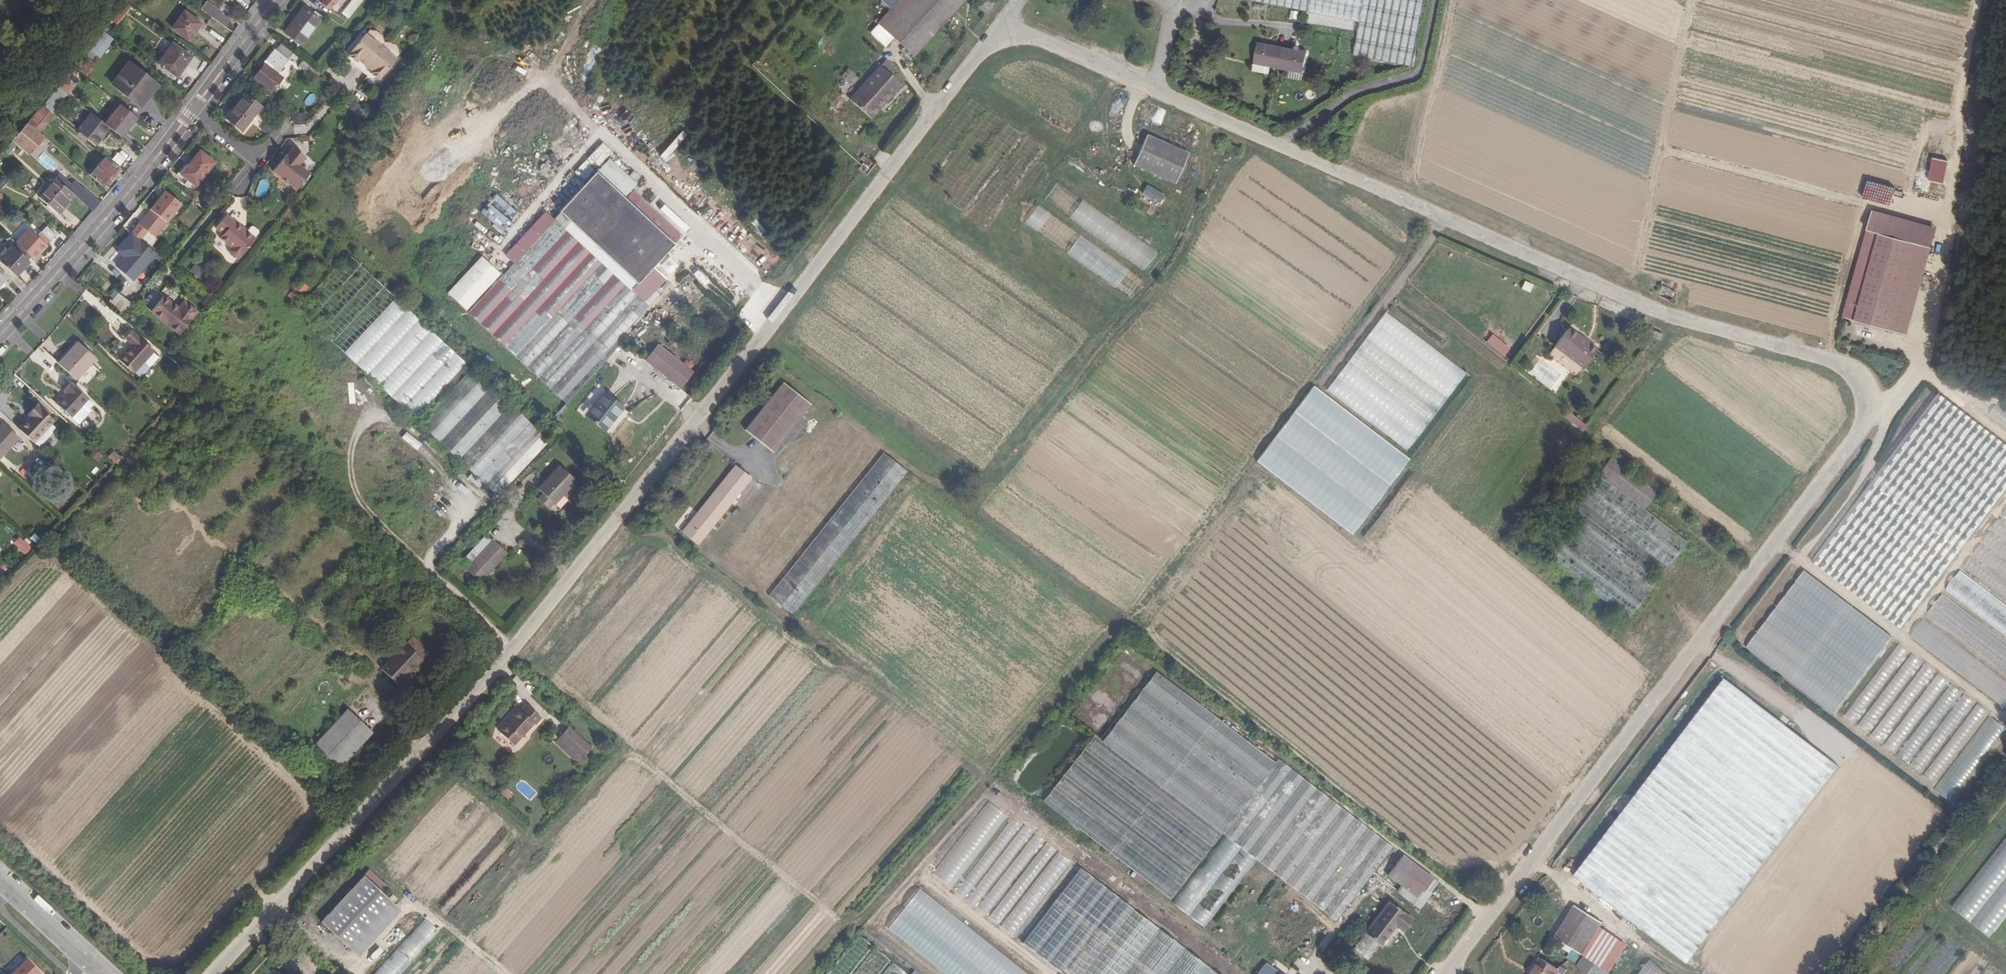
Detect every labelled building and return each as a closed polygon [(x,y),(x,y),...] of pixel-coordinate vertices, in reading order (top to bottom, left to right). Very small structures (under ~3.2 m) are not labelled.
[(131,7),(121,0),(107,18),(116,26),(131,7)] [(345,9),(336,3),(338,0),(324,0),(321,4),(339,17),(342,13),(345,9)] [(361,0),(353,0),(345,9),(342,13),(348,18),(361,0)] [(348,18),(350,19),(364,0),(361,0),(348,18)] [(964,0),(880,0),(890,9),(877,23),(913,56),(964,0)] [(993,3),(990,0),(981,0),(976,6),(985,13),(993,3)] [(1426,0),(1250,0),(1360,22),(1354,55),(1407,65),(1413,66),(1426,0)] [(216,13),(204,5),(200,10),(212,19),(216,13)] [(319,21),(302,8),(284,33),(301,46),(319,21)] [(188,41),(200,24),(185,12),(172,29),(188,41)] [(216,13),(212,19),(224,28),(228,22),(216,13)] [(370,74),(379,81),(396,60),(381,47),(365,34),(347,56),(356,62),(356,63),(358,61),(365,66),(372,71),(370,74)] [(337,43),(315,70),(320,74),(342,47),(337,43)] [(1303,73),(1307,52),(1258,43),(1254,63),(1303,73)] [(177,77),(191,57),(172,44),(158,63),(177,77)] [(275,51),(264,64),(265,64),(262,69),(254,78),(272,92),(283,78),(277,74),(288,61),(275,51)] [(87,75),(94,65),(85,58),(77,67),(87,75)] [(315,70),(304,61),(299,67),(311,76),(315,70)] [(139,106),(156,85),(128,64),(112,85),(139,106)] [(869,116),(872,118),(898,82),(875,65),(873,69),(893,83),(869,116)] [(847,84),(856,74),(849,67),(840,77),(847,84)] [(871,119),(872,118),(869,116),(893,83),(873,69),(848,102),(871,119)] [(1190,85),(1192,79),(1179,73),(1177,79),(1190,85)] [(58,86),(67,93),(72,86),(64,79),(58,86)] [(312,105),(314,95),(308,94),(305,104),(312,105)] [(260,107),(244,95),(226,119),(241,131),(260,107)] [(43,105),(27,123),(40,134),(56,116),(43,105)] [(104,124),(105,125),(121,138),(137,118),(120,105),(104,124)] [(305,113),(292,114),(292,125),(306,123),(305,113)] [(105,125),(104,124),(91,114),(79,131),(93,141),(105,125)] [(12,140),(17,145),(28,155),(44,138),(40,134),(27,123),(12,140)] [(1187,153),(1146,135),(1133,165),(1174,183),(1187,153)] [(8,155),(17,145),(12,140),(3,151),(8,155)] [(305,157),(293,148),(287,155),(286,155),(273,172),(297,190),(310,174),(299,165),(305,157)] [(125,164),(128,154),(118,150),(114,160),(125,164)] [(193,184),(212,161),(200,151),(187,167),(181,175),(192,183),(193,184)] [(101,186),(115,169),(103,158),(88,175),(101,186)] [(867,167),(868,168),(872,162),(866,159),(863,163),(867,167)] [(212,161),(193,184),(196,186),(215,163),(212,161)] [(862,173),(867,167),(863,163),(858,170),(862,173)] [(189,186),(192,183),(181,175),(187,167),(185,165),(177,176),(189,186)] [(588,181),(666,254),(674,245),(597,172),(588,181)] [(92,211),(100,203),(83,188),(82,190),(72,182),(70,185),(57,175),(54,178),(55,179),(74,196),(92,211)] [(74,196),(55,179),(39,198),(58,214),(74,196)] [(255,194),(264,198),(269,183),(261,180),(255,194)] [(666,254),(588,181),(560,210),(637,284),(666,254)] [(165,192),(138,224),(154,237),(181,204),(165,192)] [(1087,228),(1099,209),(1073,194),(1062,213),(1087,228)] [(489,203),(481,212),(503,232),(513,221),(512,220),(517,213),(498,197),(491,205),(489,203)] [(1039,232),(1051,212),(1037,204),(1026,224),(1039,232)] [(1869,229),(1932,247),(1937,228),(1874,210),(1869,229)] [(226,213),(215,227),(223,233),(220,237),(232,247),(229,250),(231,255),(234,257),(239,257),(241,254),(242,255),(256,237),(255,237),(248,230),(245,229),(244,230),(233,222),(235,220),(226,213)] [(469,313),(562,400),(659,296),(649,286),(639,297),(555,220),(469,313)] [(251,226),(248,230),(255,237),(259,232),(259,229),(254,225),(251,226)] [(40,232),(50,241),(56,235),(46,226),(40,232)] [(50,241),(40,232),(36,236),(27,229),(15,242),(18,245),(30,256),(34,260),(50,241)] [(1906,334),(1932,247),(1869,229),(1844,317),(1906,334)] [(1132,262),(1147,269),(1156,249),(1141,243),(1132,262)] [(30,256),(18,245),(13,249),(11,247),(7,251),(4,248),(0,253),(0,263),(15,277),(28,263),(26,261),(30,256)] [(123,272),(140,250),(134,246),(116,267),(123,272)] [(130,278),(148,257),(140,250),(123,272),(130,278)] [(148,257),(130,278),(133,280),(151,260),(148,257)] [(190,272),(196,276),(201,268),(195,264),(190,272)] [(1530,291),(1534,284),(1525,280),(1521,287),(1530,291)] [(301,296),(308,288),(301,281),(293,290),(301,296)] [(1660,291),(1668,294),(1669,288),(1663,285),(1660,291)] [(122,315),(131,303),(118,293),(109,304),(122,315)] [(178,308),(164,296),(151,312),(179,334),(197,312),(188,304),(182,311),(178,308)] [(466,364),(395,299),(344,354),(414,419),(466,364)] [(184,301),(178,308),(182,311),(188,304),(184,301)] [(1256,464),(1356,533),(1412,452),(1414,453),(1461,386),(1458,384),(1467,370),(1383,312),(1360,345),(1352,340),(1341,355),(1321,383),(1328,387),(1325,392),(1312,383),(1256,464)] [(152,350),(130,330),(123,337),(131,344),(118,358),(132,371),(152,350)] [(1555,349),(1583,370),(1597,352),(1569,331),(1555,349)] [(1504,355),(1511,347),(1493,333),(1486,341),(1504,355)] [(76,380),(95,359),(78,343),(57,363),(76,380)] [(693,374),(657,346),(645,361),(680,390),(693,374)] [(497,496),(548,441),(471,369),(420,424),(497,496)] [(773,452),(810,405),(783,383),(746,431),(773,452)] [(65,395),(56,405),(71,418),(87,400),(70,384),(62,391),(65,395)] [(604,393),(585,416),(605,433),(624,408),(604,393)] [(2005,492),(2005,444),(1939,394),(1813,562),(1902,629),(2005,492)] [(11,404),(3,410),(15,427),(23,421),(11,404)] [(33,443),(54,421),(38,407),(30,415),(32,417),(19,430),(33,443)] [(1567,410),(1562,416),(1583,432),(1588,426),(1567,410)] [(842,655),(957,513),(836,416),(722,558),(842,655)] [(19,439),(3,424),(0,428),(0,460),(19,439)] [(1598,473),(1644,508),(1657,491),(1610,456),(1598,473)] [(697,544),(752,478),(735,465),(681,532),(697,544)] [(560,466),(538,489),(555,505),(576,481),(560,466)] [(1644,508),(1598,473),(1589,466),(1529,544),(1627,617),(1686,540),(1644,508)] [(614,483),(618,487),(623,481),(618,478),(614,483)] [(614,492),(618,487),(614,483),(610,489),(614,492)] [(655,512),(651,509),(646,515),(650,518),(655,512)] [(650,518),(646,515),(641,520),(645,523),(650,518)] [(490,542),(485,537),(464,560),(469,565),(465,569),(479,582),(506,554),(492,540),(490,542)] [(1804,570),(1747,650),(1838,713),(1894,634),(1804,570)] [(411,637),(381,669),(397,685),(428,652),(411,637)] [(1729,644),(1724,640),(1719,648),(1723,651),(1729,644)] [(1890,653),(1845,716),(1910,763),(1908,765),(1934,784),(1950,762),(1953,764),(1991,712),(1909,652),(1899,646),(1892,655),(1890,653)] [(1221,833),(1275,762),(1155,671),(1102,741),(1221,833)] [(1839,767),(1725,680),(1575,877),(1689,964),(1839,767)] [(535,725),(542,718),(525,704),(520,709),(519,708),(511,717),(512,718),(507,723),(506,723),(499,731),(515,745),(534,723),(535,725)] [(347,709),(313,746),(338,769),(372,732),(347,709)] [(1935,791),(1955,804),(2005,730),(2005,725),(1989,713),(1935,791)] [(568,725),(553,744),(579,763),(593,745),(568,725)] [(1275,762),(1221,833),(1336,920),(1392,847),(1278,759),(1275,762)] [(987,801),(933,874),(954,889),(1007,816),(987,801)] [(332,807),(336,811),(341,806),(336,802),(332,807)] [(332,815),(336,811),(332,807),(328,812),(332,815)] [(1011,816),(956,892),(1016,935),(1070,860),(1057,850),(1057,851),(1033,834),(1034,833),(1023,824),(1022,825),(1011,816)] [(2005,920),(2005,838),(1953,908),(1993,938),(2005,920)] [(354,851),(358,855),(362,850),(359,846),(354,851)] [(352,860),(358,855),(354,851),(349,857),(352,860)] [(1433,878),(1402,855),(1387,875),(1418,898),(1433,878)] [(321,922),(352,950),(394,904),(363,876),(321,922)] [(908,884),(878,925),(946,973),(1033,973),(908,884)] [(1482,893),(1474,887),(1469,893),(1477,900),(1482,893)] [(1612,911),(1585,893),(1565,925),(1591,943),(1612,911)] [(1401,930),(1410,918),(1388,901),(1363,932),(1380,946),(1395,926),(1401,930)] [(1015,938),(1025,943),(1041,912),(1032,907),(1015,938)] [(378,973),(402,973),(435,927),(419,916),(378,973)] [(1323,931),(1329,933),(1333,924),(1326,922),(1323,931)] [(1159,928),(1124,973),(1218,973),(1159,928)] [(861,940),(858,945),(869,952),(872,947),(861,940)] [(1551,947),(1537,968),(1546,973),(1558,973),(1568,958),(1551,947)] [(20,954),(4,968),(8,973),(25,959),(20,954)] [(852,972),(851,971),(854,967),(843,957),(828,973),(851,973),(852,972)] [(907,971),(900,966),(899,968),(883,957),(882,973),(907,973),(907,971)] [(12,973),(40,973),(26,960),(12,973)] [(1639,973),(1666,973),(1647,961),(1639,973)]
